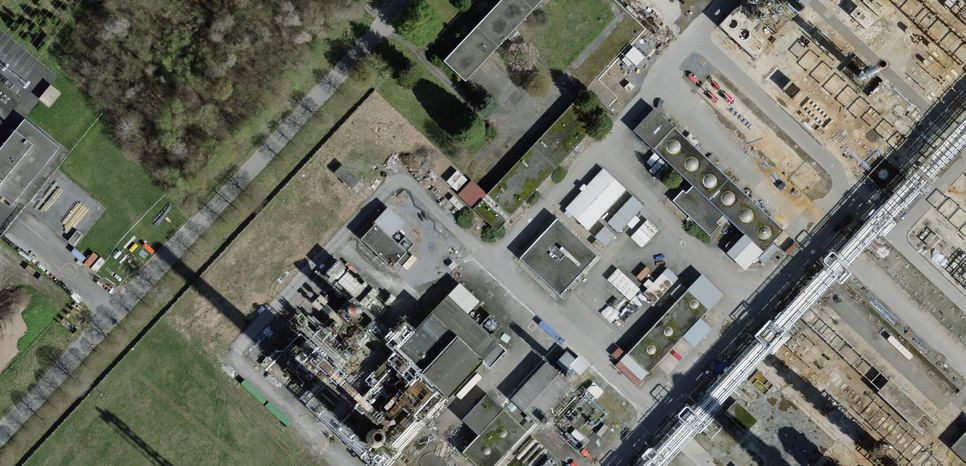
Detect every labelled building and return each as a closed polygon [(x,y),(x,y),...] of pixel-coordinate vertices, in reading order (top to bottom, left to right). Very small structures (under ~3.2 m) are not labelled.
[(443,63),(465,82),(541,0),(502,0),(443,63)] [(734,9),(740,16),(753,6),(758,9),(766,19),(782,6),(796,23),(823,1),(832,5),(828,14),(854,46),(864,38),(874,42),(887,31),(878,20),(893,8),(886,0),(798,0),(795,2),(794,0),(740,0),(739,3),(736,5),(734,9)] [(51,82),(39,96),(50,105),(62,91),(51,82)] [(574,98),(487,192),(471,178),(457,193),(497,230),(598,120),(574,98)] [(654,109),(633,133),(693,188),(685,193),(682,190),(672,202),(710,240),(728,221),(744,234),(726,253),(745,272),(784,230),(654,109)] [(0,148),(0,196),(12,205),(60,146),(24,118),(0,148)] [(342,162),(335,170),(351,186),(359,178),(342,162)] [(564,206),(587,228),(626,188),(603,166),(564,206)] [(447,179),(457,188),(467,177),(457,169),(447,179)] [(619,231),(645,204),(633,193),(607,220),(619,231)] [(389,208),(362,238),(392,265),(404,251),(392,236),(404,222),(389,208)] [(648,217),(631,234),(642,245),(659,228),(648,217)] [(557,218),(520,260),(562,299),(600,257),(557,218)] [(595,234),(607,245),(617,234),(605,223),(595,234)] [(334,258),(323,271),(357,301),(368,288),(367,287),(334,258)] [(643,288),(657,300),(679,276),(666,264),(643,288)] [(608,277),(630,299),(641,288),(618,266),(608,277)] [(702,274),(627,354),(649,374),(658,364),(667,377),(717,320),(708,311),(721,294),(702,274)] [(432,313),(400,348),(425,372),(457,337),(432,313)] [(457,337),(425,372),(450,398),(485,361),(457,337)] [(578,375),(587,365),(567,347),(558,357),(578,375)] [(546,363),(509,401),(537,424),(569,386),(546,363)] [(462,422),(478,436),(462,453),(476,465),(496,465),(527,433),(487,396),(462,422)] [(464,444),(466,441),(467,438),(467,435),(466,431),(464,429),(462,427),(458,426),(455,426),(452,427),(449,429),(447,432),(447,435),(447,438),(448,442),(451,444),(454,446),(457,446),(461,446),(464,444)] [(949,449),(965,463),(965,431),(949,449)] [(448,462),(445,458),(441,455),(437,454),(432,454),(428,456),(425,458),(422,462),(421,465),(449,465),(448,462)]
